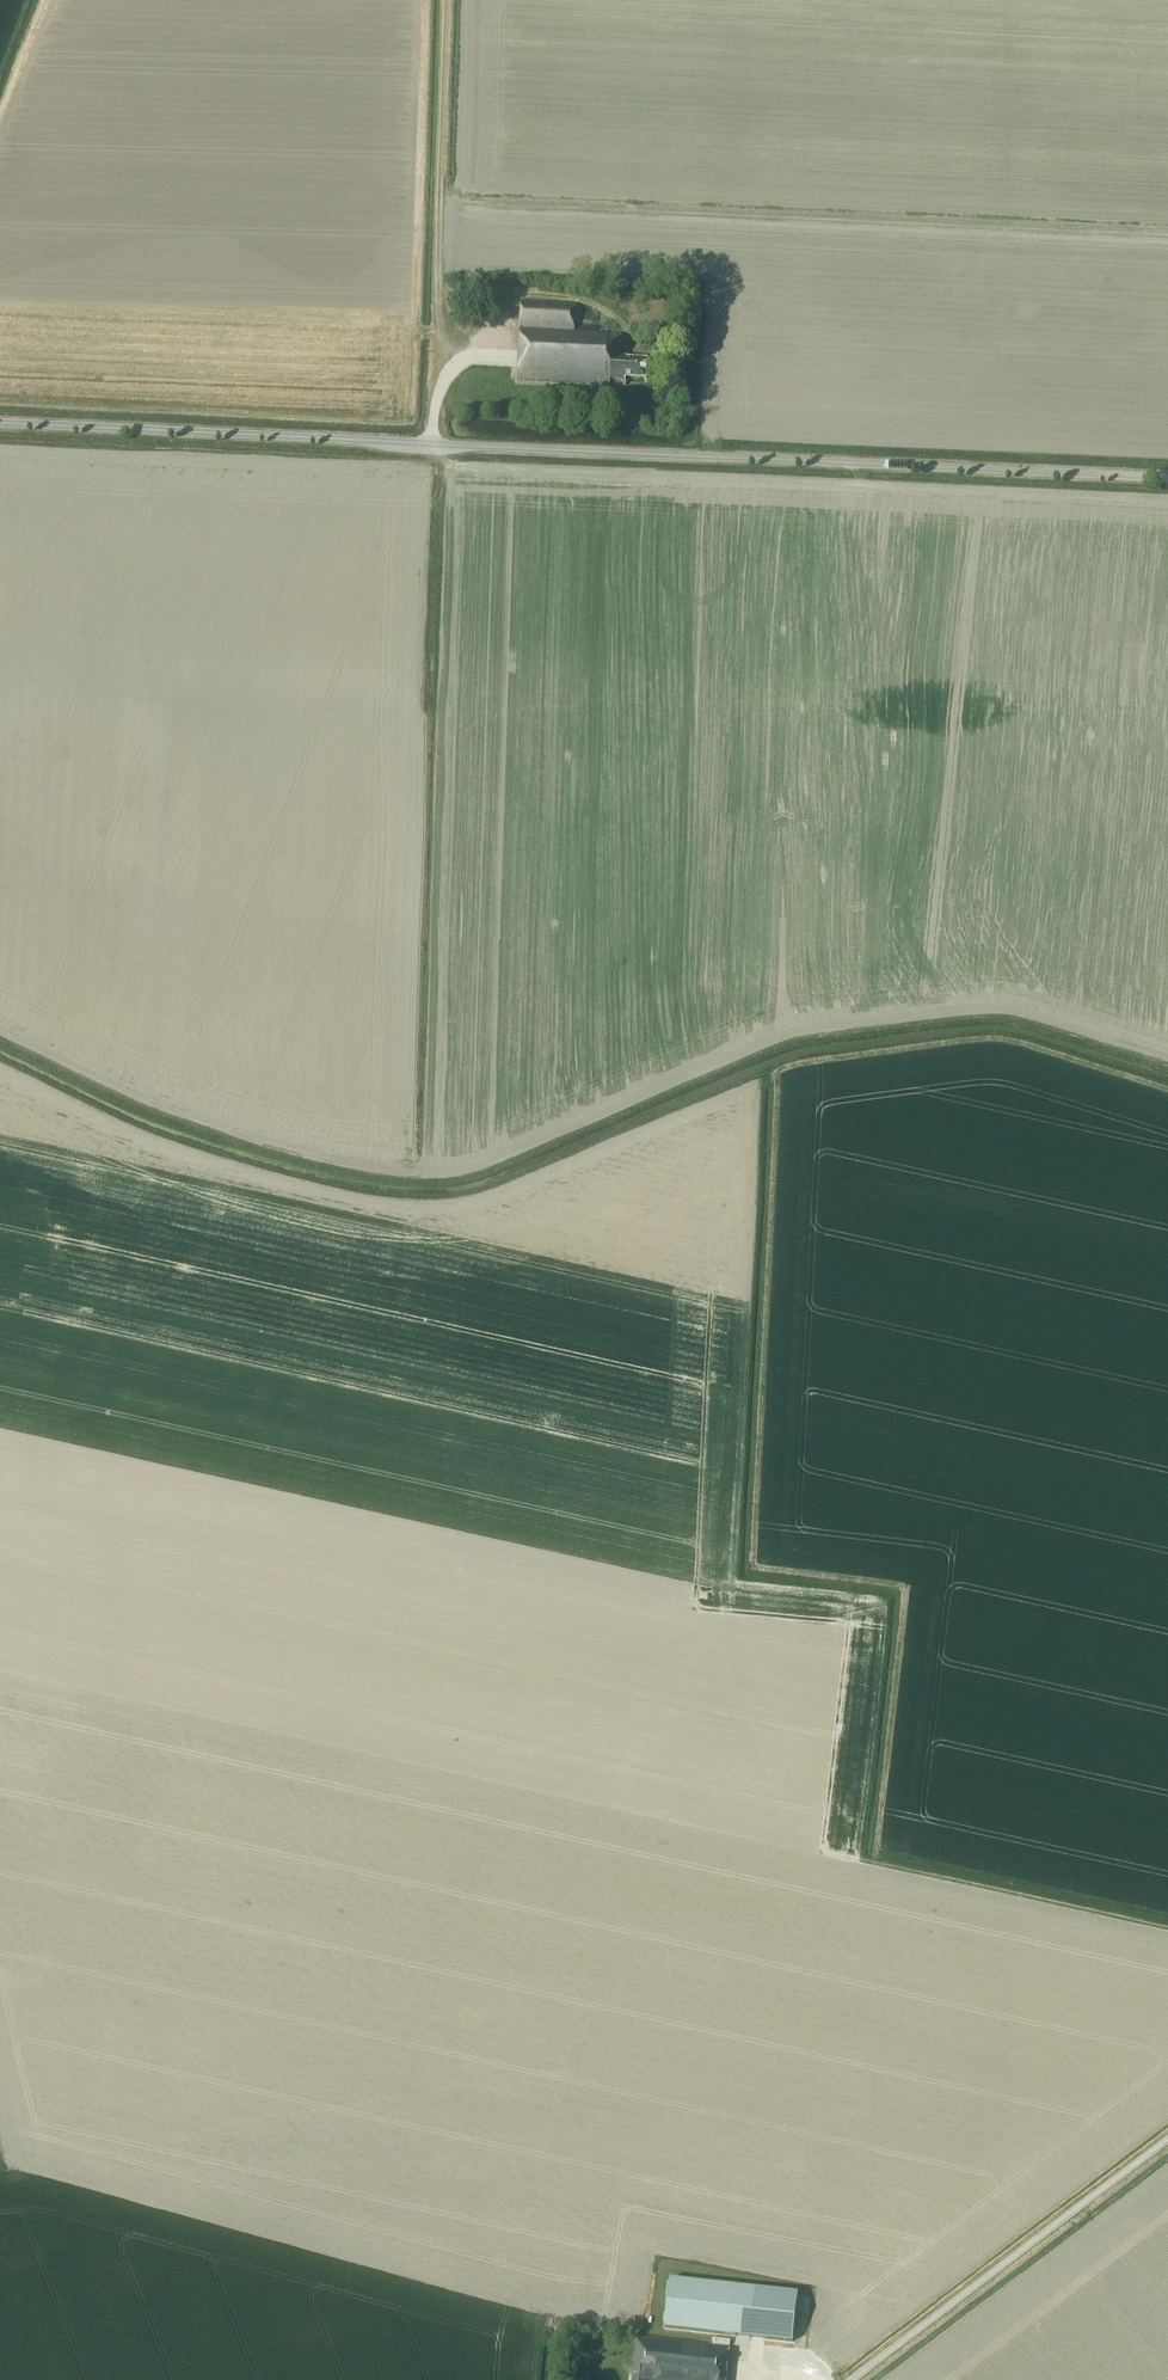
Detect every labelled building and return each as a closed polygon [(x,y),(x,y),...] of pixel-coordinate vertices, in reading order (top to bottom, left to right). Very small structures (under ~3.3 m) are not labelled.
[(646,379),(647,360),(626,360),(626,357),(620,357),(620,334),(575,331),(576,304),(521,301),(517,379),(610,385),(610,381),(625,381),(625,379),(646,379)] [(756,2288),(670,2278),(664,2328),(751,2338),(756,2288)] [(728,2348),(638,2338),(633,2379),(725,2379),(728,2348)]
